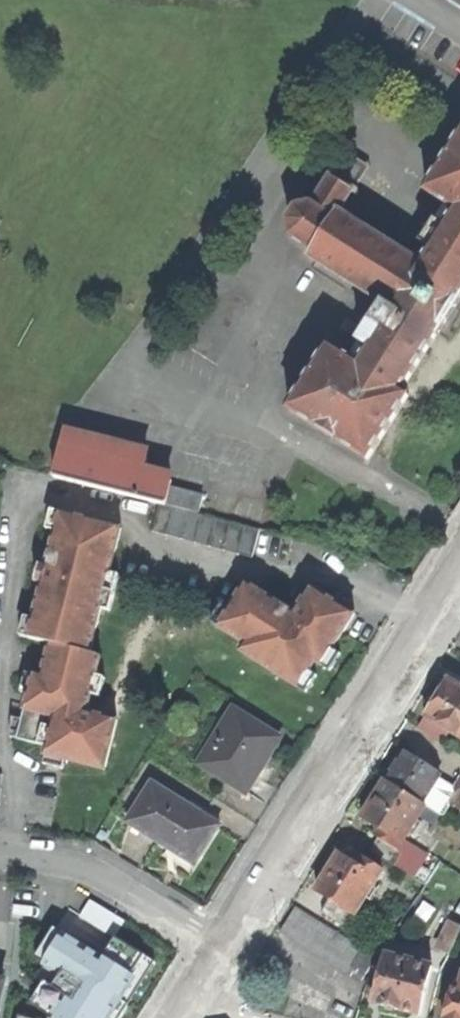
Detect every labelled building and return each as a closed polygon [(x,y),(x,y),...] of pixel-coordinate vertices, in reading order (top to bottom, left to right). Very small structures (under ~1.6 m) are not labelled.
[(438,1),(459,11),(459,0),(437,0),(438,1)] [(365,460),(406,396),(400,390),(433,337),(435,337),(453,308),(459,297),(459,294),(459,293),(459,130),(423,190),(454,210),(444,226),(434,221),(420,241),(430,248),(419,264),(338,212),(351,190),(329,176),(328,179),(312,204),(310,204),(295,208),(286,220),(289,236),(312,251),(307,258),(383,306),(373,321),(371,320),(358,341),(359,342),(367,347),(357,364),(348,358),(327,344),(286,409),(365,460)] [(257,171),(310,204),(312,204),(328,179),(274,144),(257,171)] [(359,342),(348,358),(357,364),(367,347),(359,342)] [(52,477),(157,503),(172,507),(186,511),(197,514),(201,499),(167,489),(169,481),(139,473),(143,456),(61,436),(52,477)] [(150,531),(164,534),(172,507),(157,503),(150,531)] [(172,507),(164,534),(179,538),(186,511),(172,507)] [(179,538),(193,542),(200,515),(197,514),(186,511),(179,538)] [(119,527),(59,512),(45,566),(39,565),(37,573),(35,582),(41,584),(28,638),(50,644),(88,653),(119,527)] [(200,515),(193,542),(208,546),(215,519),(200,515)] [(229,522),(215,519),(208,546),(222,550),(229,522)] [(243,526),(229,522),(222,550),(236,553),(243,526)] [(251,554),(257,530),(243,526),(236,553),(250,557),(251,554)] [(283,537),(257,530),(251,554),(276,561),(283,537)] [(240,651),(297,687),(314,660),(321,664),(352,613),(309,586),(293,611),(284,606),(244,581),(216,625),(245,643),(240,651)] [(101,656),(88,653),(50,644),(43,674),(34,672),(31,686),(18,739),(49,746),(47,755),(104,769),(116,720),(87,713),(101,656)] [(449,680),(443,689),(437,698),(429,700),(425,706),(427,713),(426,716),(421,725),(441,737),(446,728),(459,737),(459,687),(449,680)] [(204,766),(245,792),(256,775),(253,773),(261,761),(277,736),(232,707),(213,737),(220,742),(204,766)] [(198,762),(204,766),(220,742),(213,737),(198,762)] [(443,776),(404,751),(399,760),(386,779),(424,804),(443,776)] [(426,805),(424,804),(386,779),(371,803),(362,818),(382,831),(378,837),(378,838),(370,850),(395,866),(403,854),(398,850),(426,805)] [(177,855),(193,864),(206,843),(217,825),(152,783),(127,822),(177,853),(177,855)] [(383,870),(363,857),(358,865),(340,854),(329,872),(317,891),(330,899),(323,911),(343,924),(351,912),(355,915),(383,870)] [(375,957),(294,908),(279,930),(361,980),(375,957)] [(449,956),(459,933),(459,927),(454,923),(439,951),(449,956)] [(18,1017),(116,1017),(153,957),(117,935),(105,955),(52,924),(32,958),(48,968),(18,1017)] [(431,967),(386,955),(373,1003),(395,1009),(419,1015),(431,967)] [(459,988),(452,987),(444,1017),(459,1017),(459,985),(459,988)]
